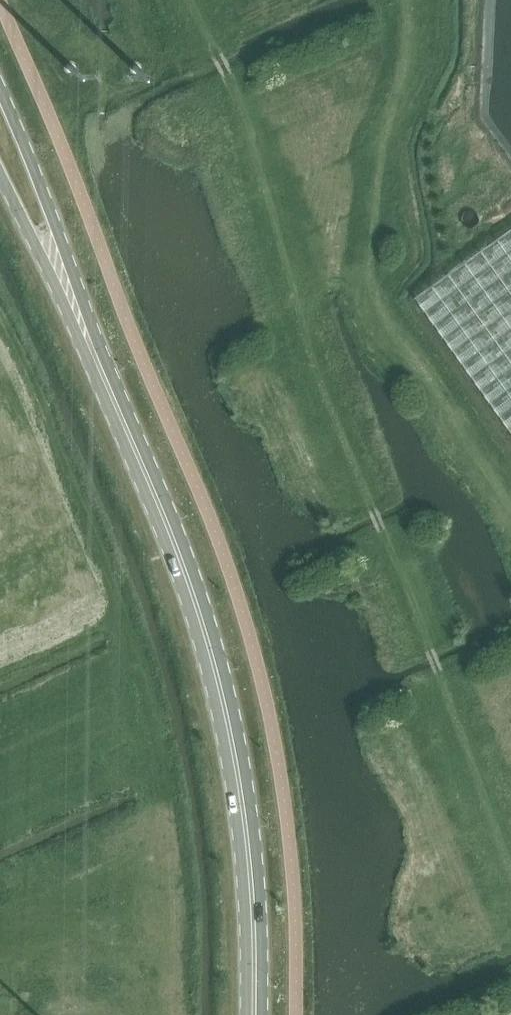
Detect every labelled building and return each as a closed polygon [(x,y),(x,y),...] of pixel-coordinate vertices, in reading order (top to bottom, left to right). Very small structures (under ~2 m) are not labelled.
[(417,297),(510,427),(510,232),(417,297)]
